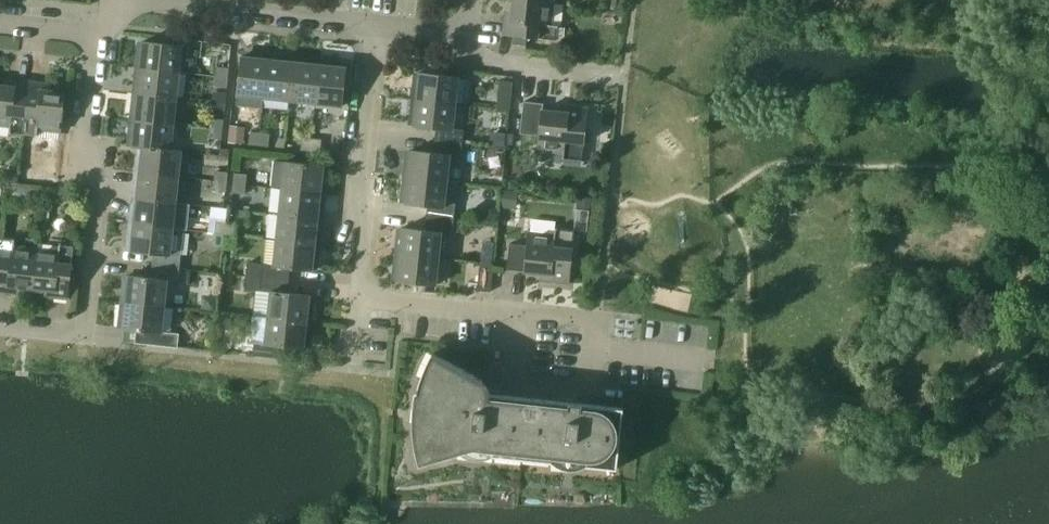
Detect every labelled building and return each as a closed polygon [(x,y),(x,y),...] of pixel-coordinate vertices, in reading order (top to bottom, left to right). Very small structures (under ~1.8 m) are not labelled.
[(553,3),(526,0),(513,0),(511,21),(504,20),(503,35),(556,41),(557,26),(551,25),(553,3)] [(513,39),(512,49),(525,51),(526,40),(513,39)] [(135,68),(180,73),(182,46),(144,42),(143,43),(140,43),(135,65),(135,68)] [(237,95),(264,98),(269,54),(266,53),(250,53),(249,57),(241,57),(237,95)] [(271,54),(269,54),(264,98),(290,101),(294,62),(287,61),(287,57),(271,54)] [(301,63),(294,62),(290,101),(316,104),(320,59),(317,59),(301,59),(301,63)] [(320,59),(316,104),(342,107),(346,68),(345,68),(345,64),(323,60),(320,59)] [(216,77),(228,78),(229,68),(217,67),(216,77)] [(180,73),(135,68),(135,71),(135,86),(139,87),(138,94),(177,98),(180,73)] [(411,96),(411,99),(455,104),(458,77),(419,73),(419,74),(415,74),(411,96)] [(227,88),(228,78),(216,77),(214,87),(227,88)] [(23,135),(29,82),(15,80),(14,87),(0,85),(0,126),(10,127),(9,133),(23,135)] [(499,81),(497,108),(510,110),(513,82),(499,81)] [(29,82),(23,135),(37,136),(38,130),(61,132),(65,92),(42,90),(43,83),(29,82)] [(211,102),(224,104),(225,93),(212,92),(211,102)] [(177,98),(138,94),(137,101),(133,101),(130,117),(129,120),(174,124),(177,98)] [(436,129),(435,141),(462,144),(463,130),(452,129),(455,104),(411,99),(410,102),(410,124),(414,125),(413,126),(436,129)] [(223,114),(224,104),(211,102),(210,113),(223,114)] [(562,159),(582,162),(588,109),(568,106),(567,113),(542,110),(543,104),(523,102),(520,134),(538,136),(537,150),(563,153),(562,159)] [(210,128),(222,130),(224,120),(211,119),(210,128)] [(171,149),(174,124),(129,120),(129,122),(129,138),(133,139),(132,146),(181,151),(181,150),(171,149)] [(244,129),(229,127),(227,142),(242,144),(244,129)] [(221,140),(222,130),(210,128),(209,138),(221,140)] [(249,145),(259,146),(260,133),(250,132),(249,145)] [(260,133),(259,146),(268,146),(270,134),(260,133)] [(505,134),(490,133),(488,146),(504,147),(505,134)] [(301,150),(310,151),(312,139),(302,138),(301,150)] [(312,139),(310,151),(320,152),(321,140),(312,139)] [(403,174),(402,177),(447,181),(449,156),(460,157),(462,144),(435,141),(433,153),(411,151),(410,152),(407,151),(403,174)] [(181,151),(132,146),(132,147),(143,148),(142,154),(138,154),(135,170),(134,172),(179,177),(181,151)] [(282,188),(326,193),(327,190),(327,167),(323,167),(324,166),(285,162),(275,161),(272,187),(282,188)] [(214,181),(227,182),(228,173),(215,171),(214,181)] [(179,177),(134,172),(134,175),(134,191),(138,192),(137,199),(176,203),(179,177)] [(12,184),(18,184),(19,174),(9,173),(8,183),(12,184)] [(233,183),(246,185),(247,175),(234,173),(233,183)] [(56,184),(56,175),(47,174),(47,183),(56,184)] [(447,181),(402,177),(402,179),(401,202),(405,203),(405,204),(427,206),(426,218),(453,221),(455,208),(444,207),(447,181)] [(226,192),(227,182),(214,181),(213,191),(226,192)] [(245,194),(246,185),(233,183),(232,193),(245,194)] [(40,201),(42,187),(18,184),(12,184),(11,197),(40,201)] [(326,196),(326,193),(282,188),(279,214),(318,218),(319,211),(323,211),(326,196)] [(499,207),(514,208),(516,194),(501,193),(499,207)] [(592,198),(579,196),(577,208),(590,210),(592,198)] [(129,221),(129,224),(173,229),(184,230),(187,204),(176,203),(137,199),(136,206),(132,206),(129,221)] [(40,219),(49,220),(51,204),(41,203),(40,219)] [(317,226),(318,218),(279,214),(276,240),(321,245),(321,242),(321,226),(317,226)] [(394,251),(394,254),(438,259),(441,233),(452,235),(453,229),(453,221),(426,218),(425,230),(402,228),(402,229),(399,229),(394,251)] [(509,244),(507,270),(524,271),(524,272),(550,275),(549,282),(569,284),(574,231),(555,229),(555,222),(531,220),(530,232),(528,232),(526,246),(509,244)] [(215,234),(225,235),(226,222),(216,221),(215,234)] [(226,222),(225,235),(234,236),(236,223),(226,222)] [(128,227),(128,250),(131,250),(131,251),(131,252),(154,254),(152,266),(180,269),(181,256),(184,230),(173,229),(129,224),(128,227)] [(32,289),(37,249),(14,246),(15,240),(1,238),(0,247),(0,292),(9,293),(10,286),(32,289)] [(246,276),(288,281),(290,268),(312,271),(312,270),(316,270),(320,248),(321,245),(276,240),(274,266),(247,263),(246,276)] [(37,249),(32,289),(55,291),(54,298),(69,299),(74,246),(60,245),(59,251),(37,249)] [(438,259),(394,254),(394,257),(393,280),(397,280),(397,281),(435,285),(438,259)] [(480,263),(477,291),(490,292),(493,265),(480,263)] [(178,282),(180,269),(152,266),(151,278),(129,276),(128,277),(125,277),(120,299),(120,302),(165,307),(167,281),(178,282)] [(287,293),(288,281),(246,276),(244,289),(271,292),(268,318),(312,322),(313,319),(313,297),(310,297),(310,295),(287,293)] [(203,294),(202,308),(217,310),(218,296),(203,294)] [(162,332),(165,307),(120,302),(120,305),(119,327),(123,328),(123,329),(145,331),(144,344),(178,347),(179,334),(162,332)] [(217,325),(232,326),(234,314),(218,312),(217,325)] [(312,322),(268,318),(266,343),(254,342),(253,355),(280,358),(281,346),(304,349),(304,347),(308,348),(312,325),(312,322)] [(519,459),(525,398),(477,393),(483,381),(432,353),(427,363),(423,374),(419,385),(417,396),(415,407),(415,418),(415,429),(416,441),(418,452),(421,463),(458,452),(519,459)] [(623,408),(525,398),(519,459),(617,469),(623,408)]
